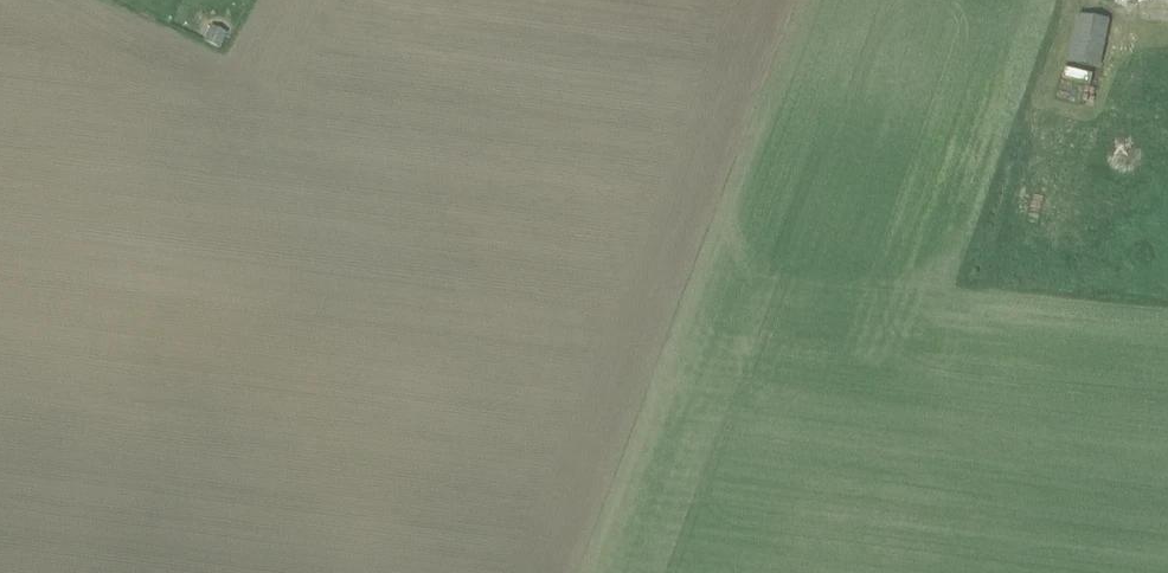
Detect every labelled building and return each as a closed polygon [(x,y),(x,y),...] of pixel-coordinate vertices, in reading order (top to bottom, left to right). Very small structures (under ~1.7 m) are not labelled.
[(1075,15),(1066,63),(1101,70),(1110,22),(1075,15)]
